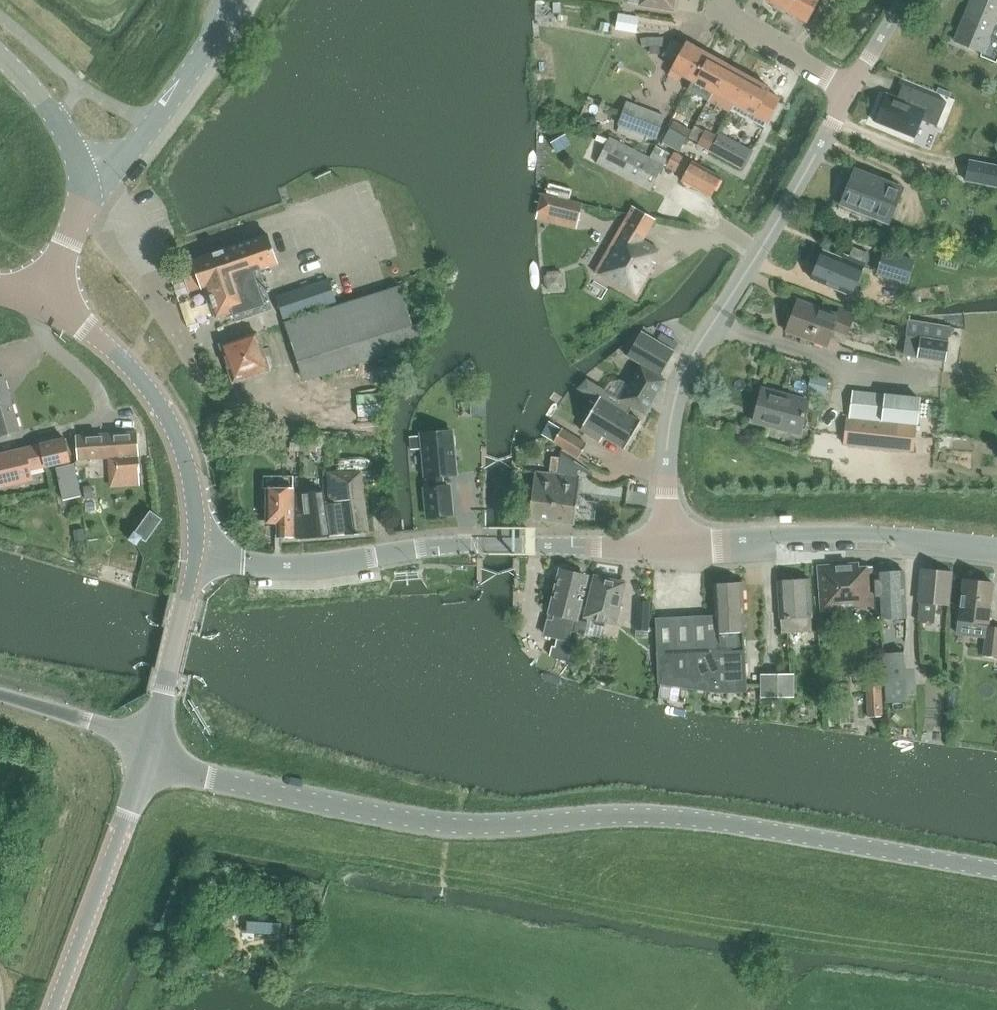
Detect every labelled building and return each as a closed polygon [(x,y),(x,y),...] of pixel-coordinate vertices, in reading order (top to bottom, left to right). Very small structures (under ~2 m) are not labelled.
[(640,5),(672,10),(674,0),(641,0),(640,5)] [(787,8),(791,0),(772,0),(787,8)] [(787,8),(809,21),(820,0),(791,0),(787,8)] [(958,42),(985,52),(990,39),(996,42),(996,27),(995,26),(996,21),(996,0),(975,0),(958,42)] [(639,15),(619,12),(616,27),(636,30),(639,15)] [(647,38),(641,39),(643,48),(648,47),(664,47),(664,38),(647,38)] [(672,70),(669,76),(679,82),(682,76),(693,82),(708,54),(687,42),(685,46),(676,62),(672,70)] [(713,93),(729,65),(708,54),(693,82),(713,93)] [(734,105),(750,77),(729,65),(713,93),(734,105)] [(734,105),(755,117),(771,88),(750,77),(734,105)] [(876,121),(915,138),(933,97),(919,91),(915,100),(910,98),(907,102),(887,94),(876,121)] [(618,125),(616,132),(642,142),(644,135),(656,139),(665,116),(627,101),(618,125)] [(669,129),(661,143),(678,153),(686,139),(669,129)] [(702,132),(695,145),(709,152),(716,139),(702,132)] [(716,139),(709,152),(741,169),(751,151),(718,134),(716,139)] [(596,163),(650,191),(663,165),(649,158),(609,138),(596,163)] [(655,147),(649,158),(663,165),(665,167),(671,156),(655,147)] [(665,167),(684,177),(681,182),(710,197),(721,177),(674,152),(671,156),(665,167)] [(966,180),(996,186),(996,166),(970,161),(966,180)] [(842,203),(889,222),(903,186),(880,177),(876,183),(854,174),(842,203)] [(541,195),(537,212),(579,222),(583,205),(541,195)] [(594,272),(632,294),(636,296),(655,262),(653,261),(659,249),(643,240),(655,219),(632,206),(594,272)] [(235,322),(273,309),(260,269),(278,262),(269,234),(194,259),(213,319),(232,313),(235,322)] [(812,277),(850,294),(869,253),(854,246),(848,259),(825,248),(812,277)] [(883,251),(876,274),(891,279),(898,255),(883,251)] [(331,280),(286,294),(278,296),(285,320),(338,304),(331,280)] [(413,285),(286,327),(304,382),(415,345),(425,322),(413,285)] [(798,301),(787,332),(826,347),(831,334),(844,339),(853,316),(840,311),(837,316),(798,301)] [(908,318),(905,336),(920,338),(947,342),(950,324),(908,318)] [(641,365),(620,399),(645,414),(666,379),(659,375),(673,351),(642,332),(627,357),(641,365)] [(266,371),(254,334),(220,345),(232,382),(266,371)] [(920,338),(917,358),(945,362),(947,342),(920,338)] [(810,375),(807,391),(824,395),(828,379),(810,375)] [(20,430),(4,376),(0,378),(0,436),(20,430)] [(754,420),(799,432),(808,400),(762,388),(757,405),(758,406),(754,420)] [(920,398),(885,394),(852,390),(849,416),(846,416),(843,443),(914,451),(920,398)] [(604,391),(596,405),(584,425),(581,430),(600,442),(603,436),(624,449),(625,449),(641,422),(641,421),(628,414),(632,408),(604,391)] [(547,438),(579,457),(587,444),(555,425),(547,438)] [(137,431),(76,435),(78,459),(117,456),(118,473),(140,471),(137,431)] [(425,488),(428,517),(452,514),(449,486),(443,487),(441,475),(456,474),(452,432),(422,434),(426,476),(430,476),(431,488),(425,488)] [(64,439),(41,444),(46,467),(60,464),(68,462),(70,461),(64,439)] [(0,454),(0,478),(2,488),(33,480),(31,470),(46,467),(41,444),(0,454)] [(61,467),(56,468),(64,499),(81,495),(74,464),(69,465),(68,462),(60,464),(61,467)] [(567,470),(559,469),(552,523),(574,525),(580,478),(566,476),(567,470)] [(558,475),(535,472),(529,520),(552,523),(558,475)] [(330,537),(368,533),(361,473),(329,473),(329,502),(327,502),(330,535),(330,537)] [(92,486),(83,487),(85,500),(94,499),(92,486)] [(277,523),(277,537),(293,537),(293,490),(266,490),(266,523),(277,523)] [(327,502),(325,502),(324,491),(295,495),(298,537),(307,537),(330,535),(327,502)] [(137,533),(131,540),(139,546),(143,539),(148,543),(164,520),(152,512),(137,533)] [(82,515),(73,516),(75,527),(84,526),(82,515)] [(83,529),(72,530),(73,542),(84,541),(83,529)] [(824,610),(875,607),(873,567),(861,568),(861,565),(821,568),(824,610)] [(952,572),(921,569),(918,602),(919,602),(918,622),(934,623),(936,604),(949,606),(952,572)] [(548,621),(544,635),(557,637),(569,640),(574,616),(576,617),(585,576),(562,571),(561,576),(556,575),(553,591),(557,592),(552,614),(556,615),(554,623),(548,621)] [(879,619),(908,618),(907,572),(877,573),(879,619)] [(595,575),(586,618),(588,619),(617,625),(626,582),(595,575)] [(810,617),(813,617),(811,579),(807,579),(805,576),(798,576),(796,579),(785,580),(779,586),(781,619),(783,619),(783,632),(811,631),(810,617)] [(959,619),(971,620),(970,635),(986,636),(984,654),(996,656),(996,627),(987,626),(987,622),(991,584),(963,581),(959,619)] [(715,615),(655,618),(658,684),(685,688),(718,693),(746,692),(743,628),(745,628),(743,584),(727,585),(727,584),(724,583),(720,583),(718,585),(714,585),(715,615)] [(638,601),(637,629),(648,630),(650,602),(638,601)] [(577,617),(574,632),(584,635),(588,619),(586,618),(577,617)] [(552,644),(550,655),(567,659),(572,641),(569,640),(557,637),(555,645),(552,644)] [(907,701),(903,651),(882,653),(886,702),(907,701)] [(764,698),(794,697),(794,675),(763,675),(764,698)] [(882,682),(866,682),(867,717),(883,716),(882,682)]
